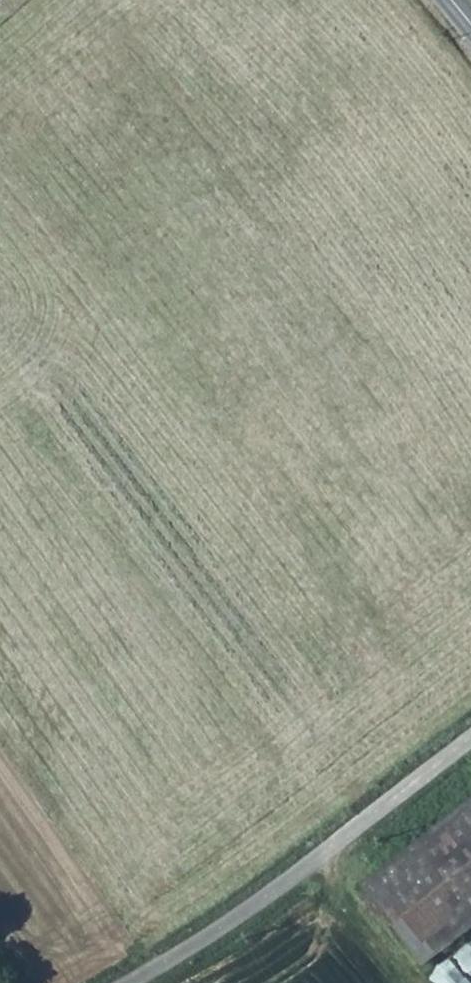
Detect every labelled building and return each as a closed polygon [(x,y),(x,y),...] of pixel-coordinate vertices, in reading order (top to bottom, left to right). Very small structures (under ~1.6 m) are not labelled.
[(384,868),(445,947),(470,927),(470,799),(384,868)] [(456,954),(470,974),(470,944),(456,954)]
